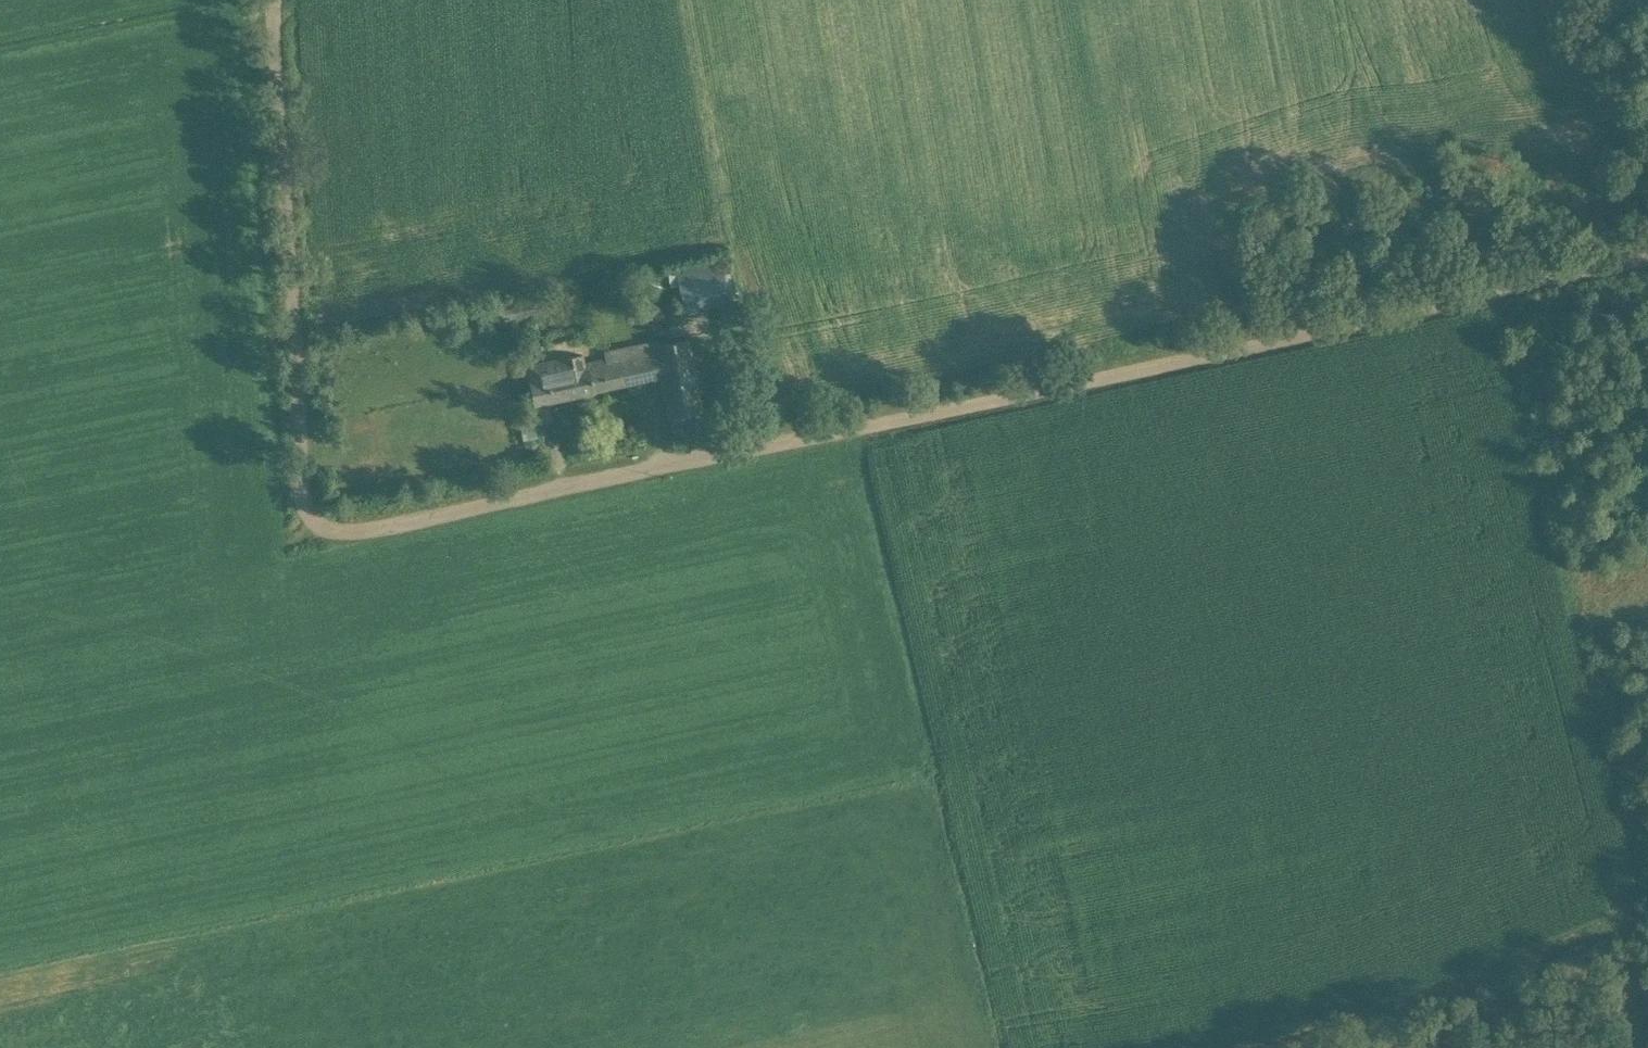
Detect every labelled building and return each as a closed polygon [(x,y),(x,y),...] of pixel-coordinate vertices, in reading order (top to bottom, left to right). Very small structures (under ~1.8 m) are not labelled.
[(679,267),(684,308),(731,303),(726,261),(679,267)] [(582,355),(565,358),(544,362),(551,400),(662,377),(674,434),(704,428),(686,338),(656,344),(657,350),(606,361),(605,356),(583,361),(582,355)]
